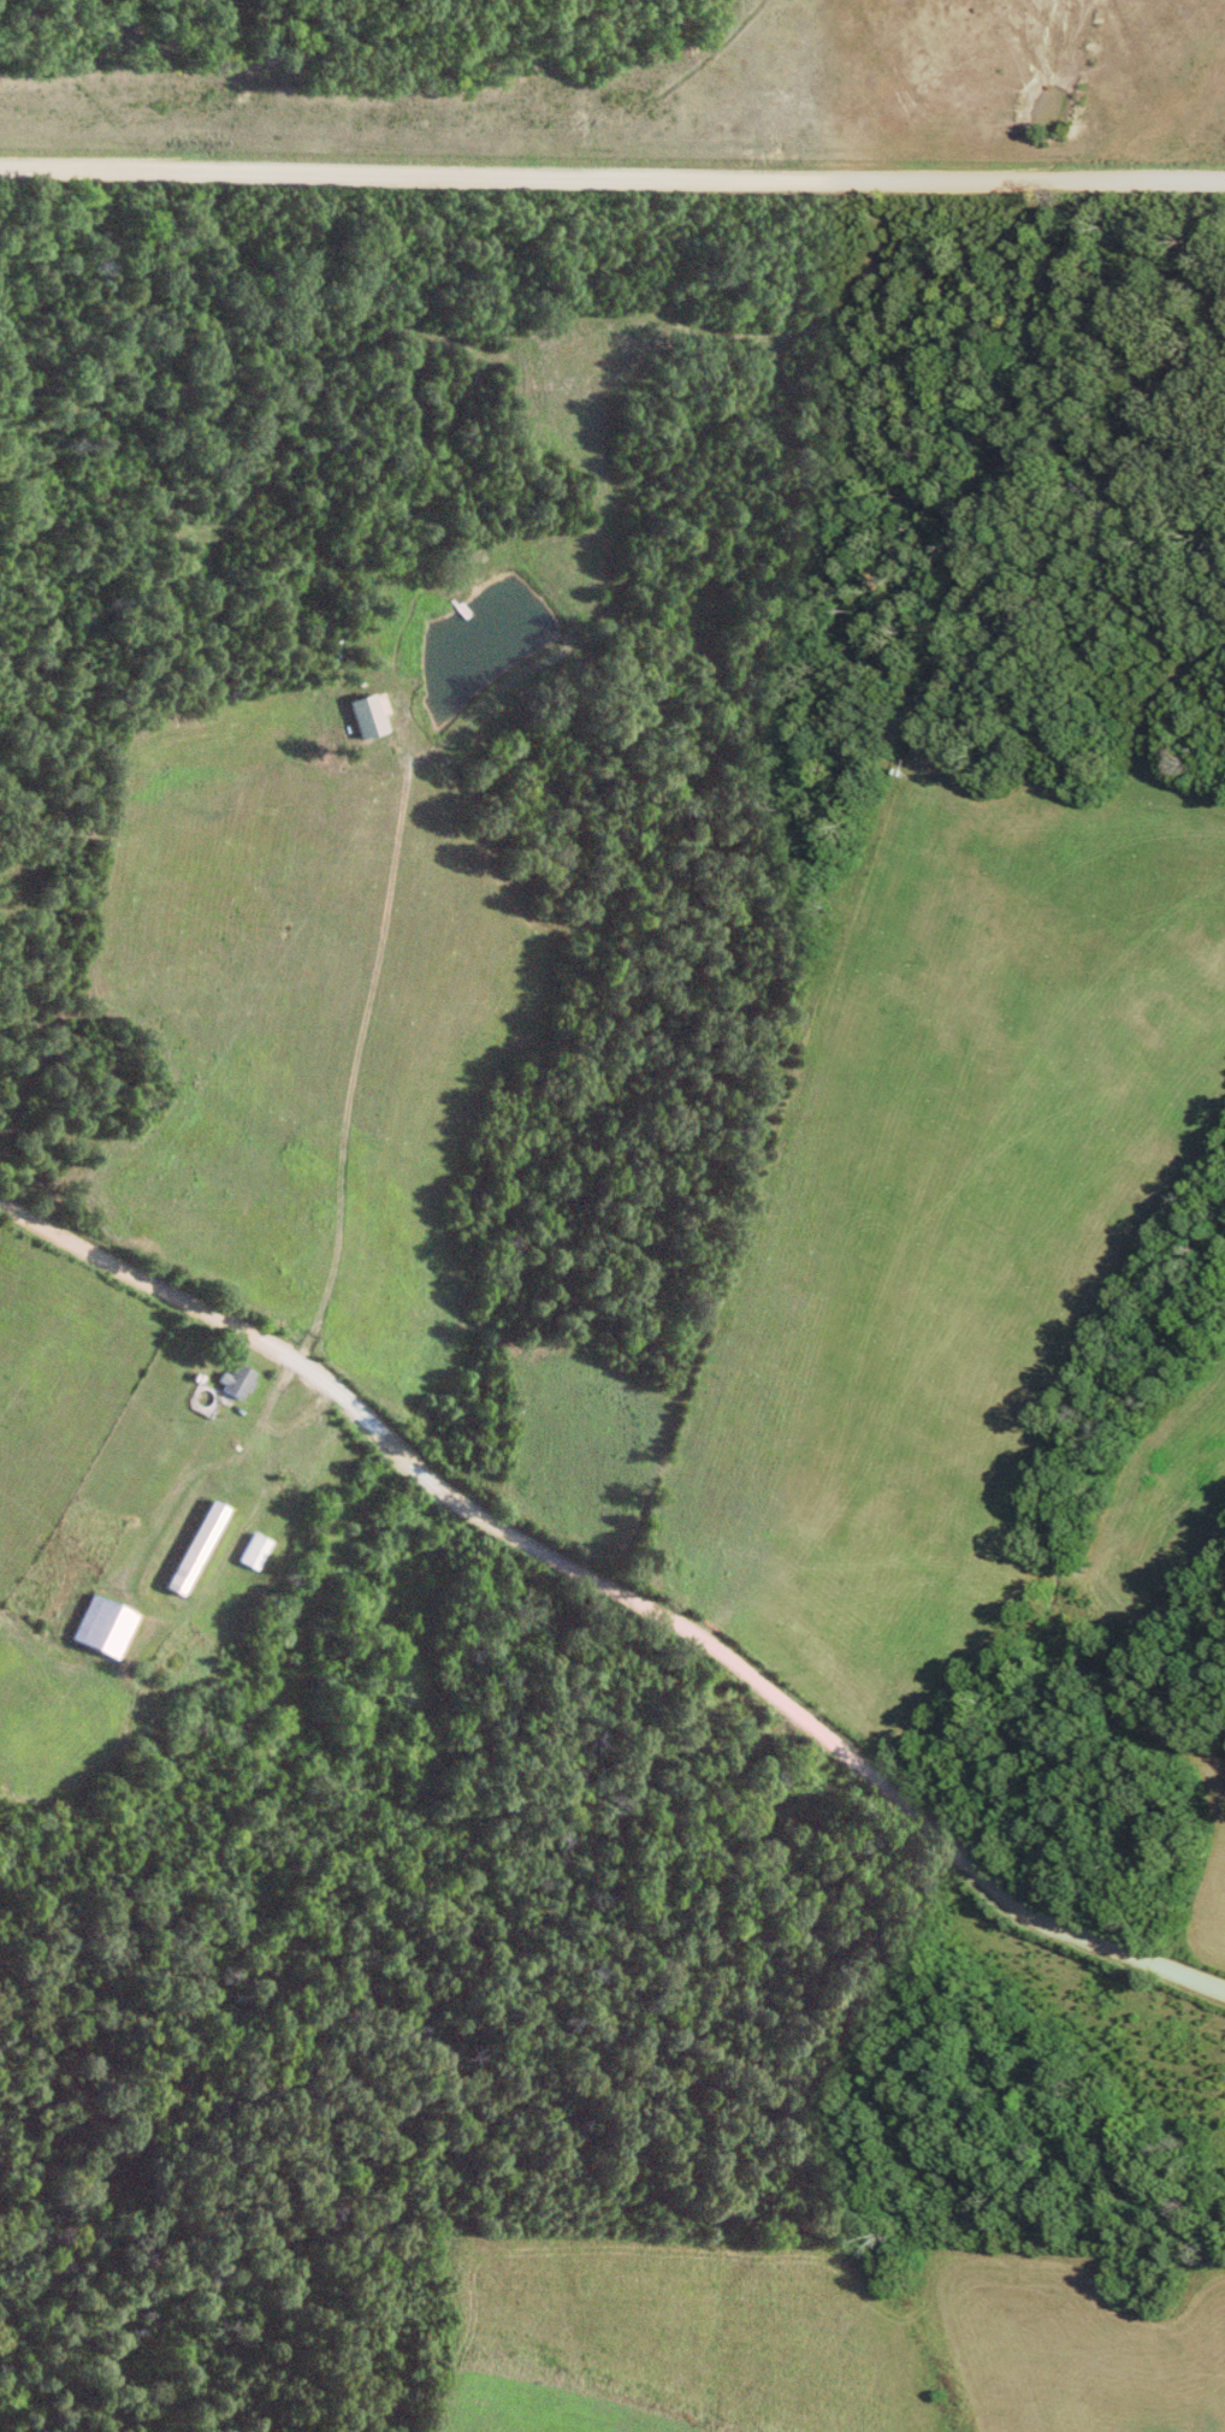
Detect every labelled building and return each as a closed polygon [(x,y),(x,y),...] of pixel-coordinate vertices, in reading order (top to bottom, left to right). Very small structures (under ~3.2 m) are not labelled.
[(394,706),(385,708),(383,698),(357,705),(367,742),(394,734),(390,717),(396,716),(394,706)] [(262,1373),(242,1361),(234,1376),(227,1372),(218,1385),(246,1401),(262,1373)] [(174,1589),(191,1597),(234,1507),(216,1500),(174,1589)] [(274,1541),(255,1533),(243,1562),(262,1571),(274,1541)] [(143,1612),(97,1594),(79,1641),(124,1659),(143,1612)]
